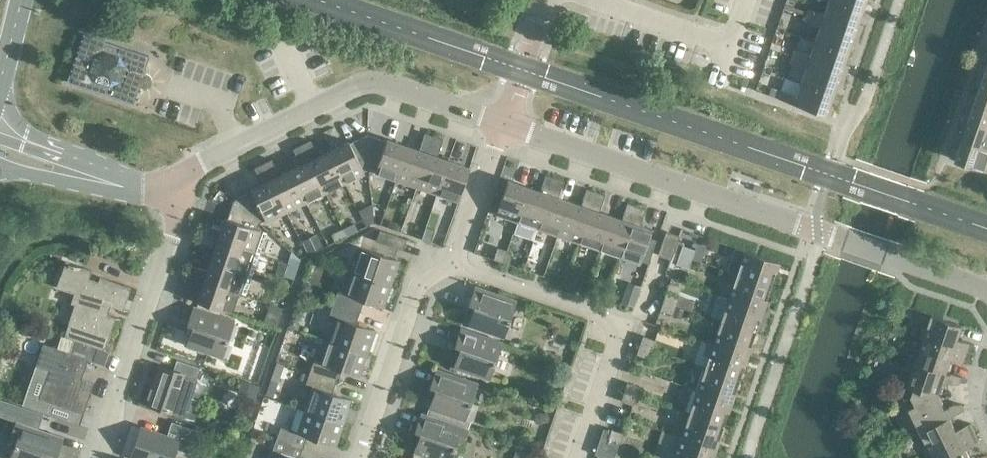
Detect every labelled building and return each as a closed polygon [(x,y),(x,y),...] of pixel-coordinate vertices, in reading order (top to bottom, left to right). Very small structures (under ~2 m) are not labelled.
[(830,0),(828,0),(823,14),(808,9),(806,15),(859,33),(862,24),(857,22),(861,10),(830,0)] [(861,10),(864,0),(830,0),(861,10)] [(859,33),(806,15),(804,21),(819,26),(814,40),(847,52),(851,40),(856,42),(859,33)] [(150,56),(83,33),(67,81),(133,103),(139,88),(142,89),(143,89),(145,89),(147,89),(149,87),(150,86),(151,85),(152,84),(152,83),(152,81),(152,80),(152,79),(152,77),(151,76),(149,74),(148,73),(144,72),(150,56)] [(847,52),(814,40),(809,55),(794,50),(792,56),(845,74),(849,65),(843,63),(847,52)] [(845,74),(792,56),(790,62),(804,67),(800,81),(833,93),(836,81),(842,83),(845,74)] [(981,75),(978,83),(983,85),(979,97),(986,100),(986,77),(981,75)] [(833,93),(800,81),(795,96),(780,91),(778,98),(831,116),(835,106),(829,104),(833,93)] [(979,97),(975,109),(970,107),(967,116),(986,123),(986,100),(979,97)] [(967,116),(964,125),(970,127),(965,139),(986,146),(986,123),(967,116)] [(421,144),(430,147),(434,136),(425,133),(421,144)] [(370,169),(368,134),(350,143),(349,141),(329,151),(345,183),(348,190),(368,180),(364,171),(370,169)] [(386,141),(368,134),(370,169),(376,170),(375,173),(396,180),(408,146),(387,139),(386,141)] [(444,139),(434,136),(430,147),(440,150),(444,139)] [(965,139),(961,151),(956,149),(952,158),(986,170),(986,146),(965,139)] [(310,140),(302,144),(307,155),(316,151),(310,140)] [(310,160),(307,155),(302,144),(293,148),(301,165),(290,170),(306,202),(325,192),(310,160)] [(428,153),(408,146),(396,180),(417,187),(428,153)] [(345,183),(329,151),(310,160),(325,192),(345,183)] [(449,160),(428,153),(417,187),(437,194),(449,160)] [(272,159),(263,163),(268,174),(277,170),(272,159)] [(470,167),(449,160),(437,194),(458,201),(470,167)] [(287,211),(268,174),(263,163),(254,167),(262,184),(251,189),(252,191),(234,200),(260,222),(266,219),(267,221),(287,211)] [(306,202),(290,170),(271,179),(287,211),(306,202)] [(542,186),(551,189),(555,177),(545,174),(542,186)] [(564,180),(555,177),(551,189),(560,192),(564,180)] [(529,187),(508,180),(496,214),(517,221),(529,187)] [(549,194),(529,187),(517,221),(538,228),(549,194)] [(583,199),(592,203),(596,191),(587,188),(583,199)] [(605,194),(596,191),(592,203),(601,206),(605,194)] [(570,201),(549,194),(538,228),(558,235),(570,201)] [(260,222),(234,200),(228,218),(226,218),(222,230),(205,224),(202,233),(213,237),(219,239),(260,253),(267,232),(258,228),(260,222)] [(590,208),(570,201),(558,235),(579,242),(590,208)] [(372,202),(358,209),(366,226),(373,223),(372,202)] [(624,213),(633,217),(637,205),(628,202),(624,213)] [(646,208),(637,205),(633,217),(642,220),(646,208)] [(610,215),(590,208),(579,242),(599,249),(610,215)] [(631,222),(610,215),(599,249),(619,256),(631,222)] [(354,222),(343,228),(347,236),(358,230),(354,222)] [(652,229),(631,222),(619,256),(640,263),(652,229)] [(426,227),(422,239),(431,242),(435,230),(426,227)] [(331,233),(335,241),(347,236),(343,228),(331,233)] [(407,238),(380,229),(376,240),(403,250),(407,238)] [(680,235),(666,230),(658,254),(672,259),(680,235)] [(213,237),(202,233),(199,242),(210,246),(213,237)] [(308,253),(323,245),(317,233),(302,240),(308,253)] [(260,253),(219,239),(212,259),(253,273),(260,253)] [(683,245),(679,254),(692,258),(695,249),(683,245)] [(399,260),(361,247),(353,270),(391,283),(399,260)] [(498,247),(494,259),(503,262),(507,250),(498,247)] [(729,271),(737,273),(772,285),(780,262),(737,247),(729,271)] [(291,251),(287,262),(298,266),(300,259),(291,251)] [(692,258),(679,254),(676,263),(689,267),(692,258)] [(253,273),(212,259),(205,280),(238,291),(246,294),(253,273)] [(71,303),(76,305),(65,335),(75,339),(105,349),(116,317),(103,312),(106,304),(123,310),(131,287),(100,276),(98,281),(89,278),(92,270),(66,261),(57,287),(74,293),(71,303)] [(287,262),(283,274),(294,278),(298,266),(287,262)] [(191,265),(188,274),(199,278),(202,268),(191,265)] [(391,283),(353,270),(345,293),(337,291),(333,303),(360,312),(364,300),(383,307),(391,283)] [(772,285),(737,273),(729,297),(764,309),(772,285)] [(199,278),(188,274),(185,283),(196,287),(199,278)] [(238,291),(205,280),(198,301),(231,312),(238,291)] [(628,281),(621,300),(634,305),(641,285),(628,281)] [(517,300),(475,286),(469,304),(474,306),(468,324),(504,336),(517,300)] [(666,291),(663,301),(676,305),(679,296),(666,291)] [(712,317),(721,320),(756,332),(764,309),(729,297),(720,294),(716,296),(710,313),(712,317)] [(676,305),(663,301),(660,310),(672,314),(675,307),(676,305)] [(283,307),(270,302),(267,312),(280,316),(283,307)] [(360,312),(333,303),(329,314),(337,317),(329,340),(368,353),(376,329),(356,323),(360,312)] [(882,314),(890,317),(894,306),(886,303),(882,314)] [(235,320),(193,306),(187,324),(192,326),(186,344),(223,356),(235,320)] [(672,314),(672,316),(680,318),(683,309),(675,307),(672,314)] [(964,325),(933,315),(930,325),(925,324),(921,337),(925,338),(971,354),(974,344),(959,339),(964,325)] [(288,325),(298,328),(299,323),(297,318),(291,316),(288,325)] [(756,332),(721,320),(713,343),(748,355),(756,332)] [(502,342),(461,327),(454,346),(460,348),(454,366),(490,378),(502,342)] [(643,335),(640,345),(652,349),(656,339),(643,335)] [(971,354),(925,338),(917,361),(948,372),(952,358),(968,363),(971,354)] [(109,351),(105,349),(75,339),(70,352),(45,344),(37,365),(50,369),(41,397),(83,412),(93,382),(81,378),(88,359),(104,365),(109,351)] [(368,353),(329,340),(321,363),(314,360),(310,372),(336,381),(340,370),(360,376),(368,353)] [(709,356),(705,367),(740,379),(748,355),(713,343),(708,342),(704,354),(709,356)] [(652,349),(640,345),(637,354),(649,358),(652,349)] [(174,370),(162,366),(150,404),(172,412),(185,375),(196,379),(200,367),(177,360),(174,370)] [(963,377),(948,372),(917,361),(905,397),(940,395),(944,381),(952,384),(961,384),(963,377)] [(276,362),(265,395),(273,397),(284,364),(276,362)] [(740,379),(705,367),(697,390),(732,402),(740,379)] [(478,383),(436,369),(430,387),(435,389),(429,407),(465,419),(478,383)] [(336,381),(310,372),(306,384),(313,386),(305,409),(344,422),(352,399),(333,392),(336,381)] [(259,387),(246,382),(241,396),(254,400),(259,387)] [(627,382),(624,391),(636,395),(640,386),(627,382)] [(732,402),(697,390),(689,413),(724,425),(732,402)] [(636,395),(624,391),(621,400),(633,405),(636,395)] [(946,408),(940,395),(905,397),(922,431),(951,417),(965,410),(962,404),(954,404),(946,408)] [(39,428),(43,414),(11,403),(7,417),(39,428)] [(426,414),(469,429),(471,421),(465,419),(429,407),(426,414)] [(344,422),(305,409),(297,432),(281,426),(277,438),(303,447),(307,436),(336,446),(344,422)] [(535,414),(534,419),(536,423),(541,425),(545,422),(548,423),(550,418),(547,412),(545,413),(540,412),(535,414)] [(421,413),(415,431),(420,433),(414,451),(435,457),(452,457),(458,441),(464,443),(469,429),(421,413)] [(724,425),(689,413),(681,436),(716,448),(724,425)] [(957,430),(951,417),(922,431),(927,442),(922,444),(928,456),(933,454),(976,432),(971,423),(957,430)] [(16,421),(11,436),(17,438),(10,457),(51,457),(52,454),(58,456),(64,438),(16,421)] [(131,456),(137,457),(173,457),(176,448),(189,453),(197,430),(172,421),(167,436),(141,428),(131,456)] [(611,428),(608,438),(620,442),(623,433),(611,428)] [(976,432),(933,454),(935,457),(971,457),(966,448),(980,441),(976,432)] [(673,457),(713,457),(716,448),(681,436),(676,435),(672,447),(676,449),(673,457)] [(277,438),(273,450),(280,453),(278,457),(300,457),(303,447),(277,438)]
